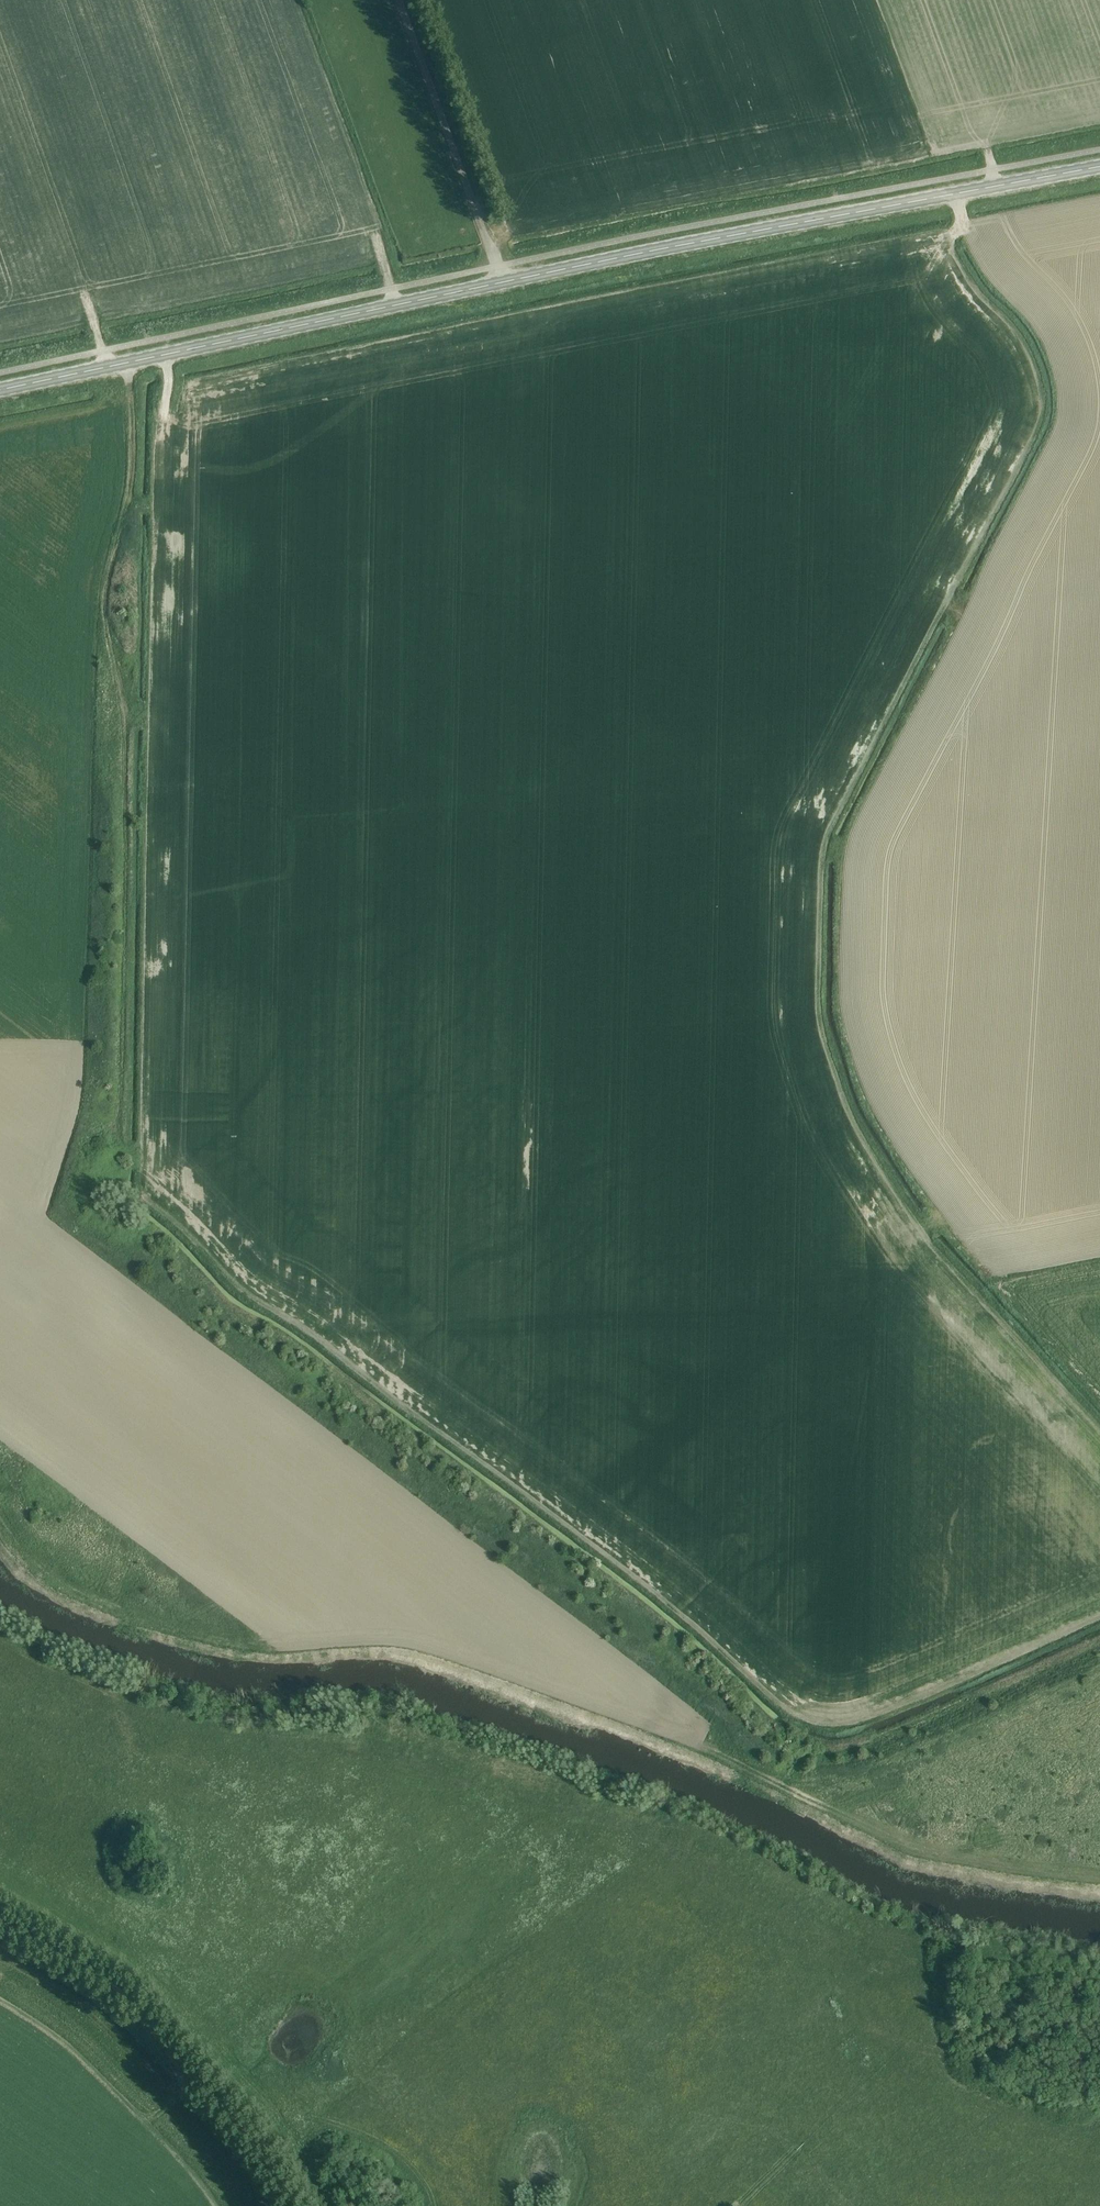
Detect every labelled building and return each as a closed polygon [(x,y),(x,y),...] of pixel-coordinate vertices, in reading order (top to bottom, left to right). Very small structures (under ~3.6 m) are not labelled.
[(1092,1685),(1094,1678),(1086,1677),(1084,1683),(1092,1685)]
